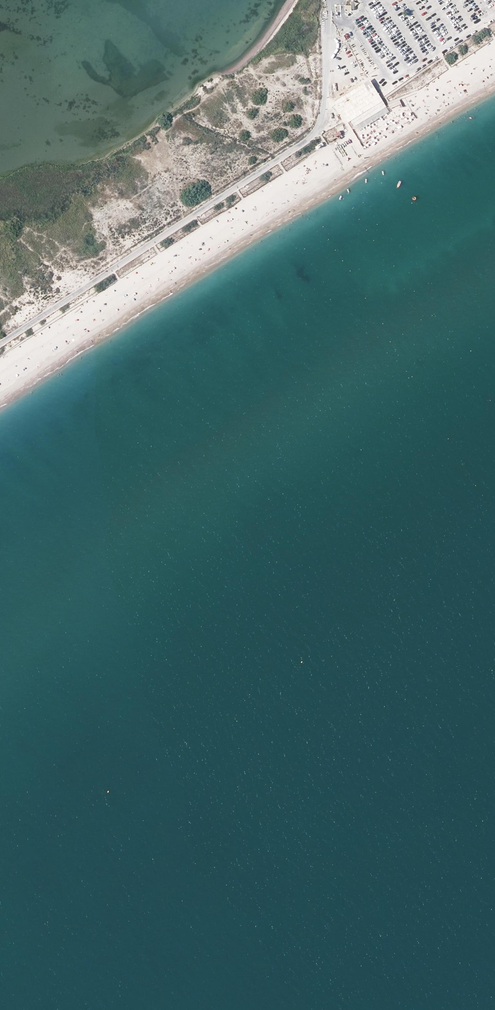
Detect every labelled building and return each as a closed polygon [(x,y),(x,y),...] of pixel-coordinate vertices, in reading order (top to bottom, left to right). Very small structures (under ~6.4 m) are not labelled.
[(369,78),(335,101),(349,122),(351,121),(354,125),(386,104),(380,95),(369,78)]
